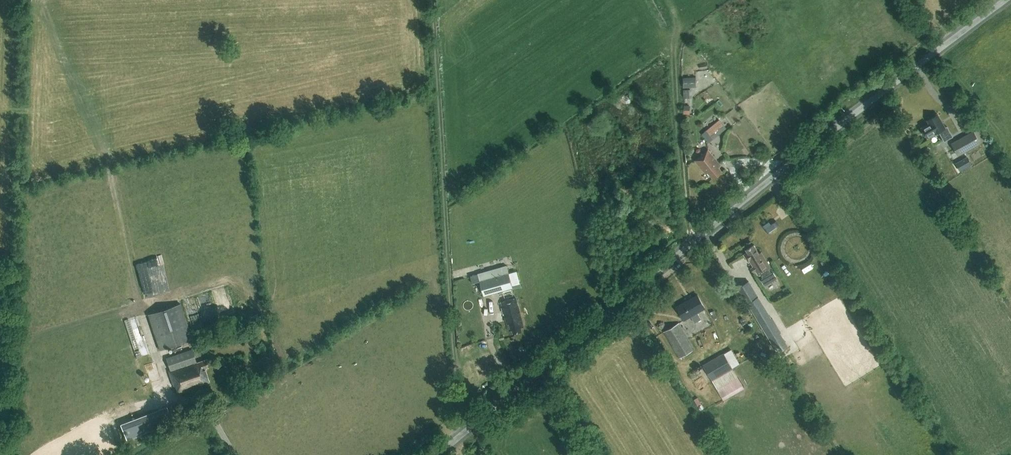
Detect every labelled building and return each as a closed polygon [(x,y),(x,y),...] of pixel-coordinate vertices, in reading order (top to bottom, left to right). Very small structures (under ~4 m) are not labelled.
[(683,87),(696,87),(696,77),(683,77),(683,87)] [(945,127),(938,114),(927,120),(929,123),(921,127),(927,138),(939,131),(944,141),(952,136),(947,126),(945,127)] [(702,134),(709,143),(727,128),(719,119),(702,134)] [(958,155),(980,143),(984,140),(978,129),(951,143),(958,155)] [(708,171),(714,178),(722,172),(717,166),(720,164),(708,150),(695,160),(705,173),(708,171)] [(967,156),(955,163),(960,171),(972,165),(967,156)] [(749,260),(757,273),(759,271),(763,277),(762,280),(764,284),(767,284),(775,279),(776,276),(774,272),(771,271),(760,252),(758,253),(753,244),(745,248),(747,251),(743,254),(747,261),(749,260)] [(480,281),(484,296),(513,288),(513,289),(522,287),(520,283),(512,285),(509,273),(480,281)] [(778,353),(788,347),(780,333),(781,332),(749,280),(737,288),(778,353)] [(697,313),(705,308),(697,295),(676,307),(684,320),(691,316),(695,323),(701,319),(697,313)] [(503,307),(505,312),(504,312),(509,330),(512,329),(513,333),(522,331),(521,327),(524,326),(515,298),(501,302),(502,307),(503,307)] [(180,303),(147,314),(159,350),(192,339),(180,303)] [(679,358),(694,350),(679,324),(664,332),(679,358)] [(170,370),(169,370),(174,386),(175,385),(178,393),(199,386),(198,385),(209,381),(205,368),(209,367),(206,359),(197,363),(192,349),(167,358),(170,370)] [(724,353),(703,365),(722,397),(743,386),(733,369),(733,368),(732,367),(739,363),(731,349),(724,353)] [(172,416),(178,414),(174,405),(169,407),(172,416)] [(167,406),(139,417),(145,433),(173,422),(167,406)]
